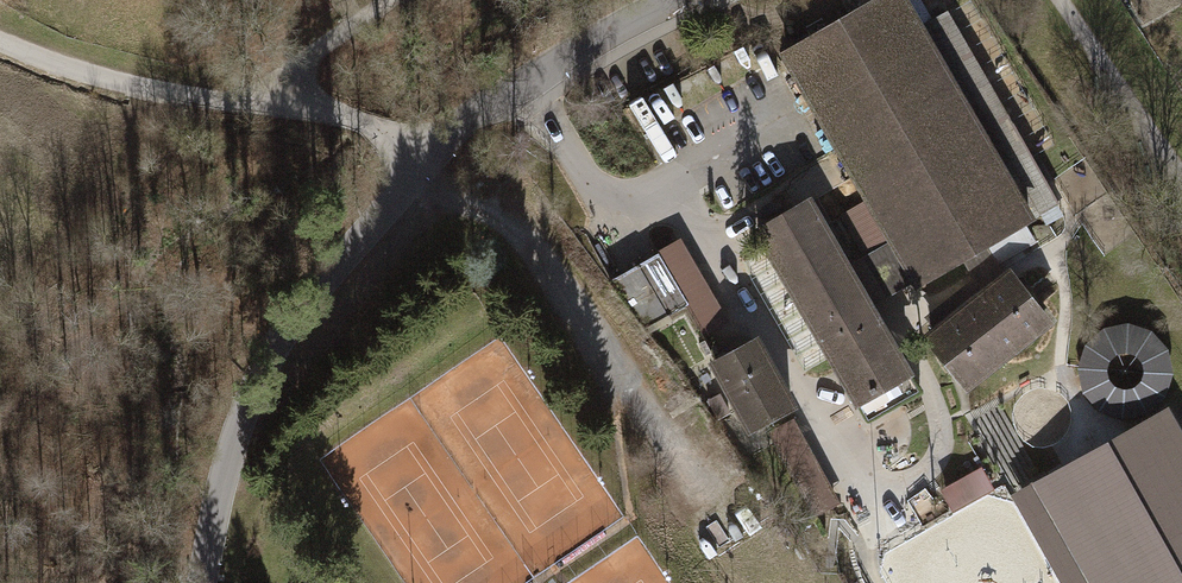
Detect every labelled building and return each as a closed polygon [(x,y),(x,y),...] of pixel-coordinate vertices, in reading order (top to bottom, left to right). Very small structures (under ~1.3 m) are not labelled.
[(994,237),(1024,223),(1029,220),(1019,202),(1003,175),(918,29),(901,0),(880,0),(785,55),(891,238),(904,260),(917,282),(964,255),(986,242),(994,237)] [(918,29),(1003,175),(1032,159),(946,12),(918,29)] [(1003,175),(1019,202),(1047,186),(1032,159),(1003,175)] [(1058,204),(1047,186),(1019,202),(1029,220),(1058,204)] [(757,227),(855,399),(906,370),(808,199),(757,227)] [(1032,237),(1024,223),(994,237),(1004,254),(1032,237)] [(861,255),(874,277),(904,260),(891,238),(861,255)] [(686,307),(704,337),(729,323),(681,240),(659,253),(689,305),(686,307)] [(932,320),(940,334),(1009,279),(986,242),(964,255),(977,282),(932,320)] [(659,253),(610,280),(648,329),(686,307),(689,305),(659,253)] [(917,282),(904,260),(874,277),(888,299),(917,282)] [(1013,276),(1009,279),(940,334),(932,340),(959,374),(965,381),(1046,318),(1013,276)] [(1118,321),(1103,326),(1091,334),(1083,346),(1078,360),(1079,374),(1084,388),(1093,399),(1105,407),(1119,411),(1133,411),(1147,405),(1159,395),(1167,382),(1170,367),(1167,351),(1160,337),(1148,327),(1133,321),(1118,321)] [(761,336),(711,362),(748,435),(800,410),(761,336)] [(919,393),(906,370),(855,399),(867,421),(919,393)] [(1006,503),(1050,582),(1181,582),(1181,427),(1171,407),(1006,503)] [(794,420),(769,434),(816,517),(840,503),(794,420)]
